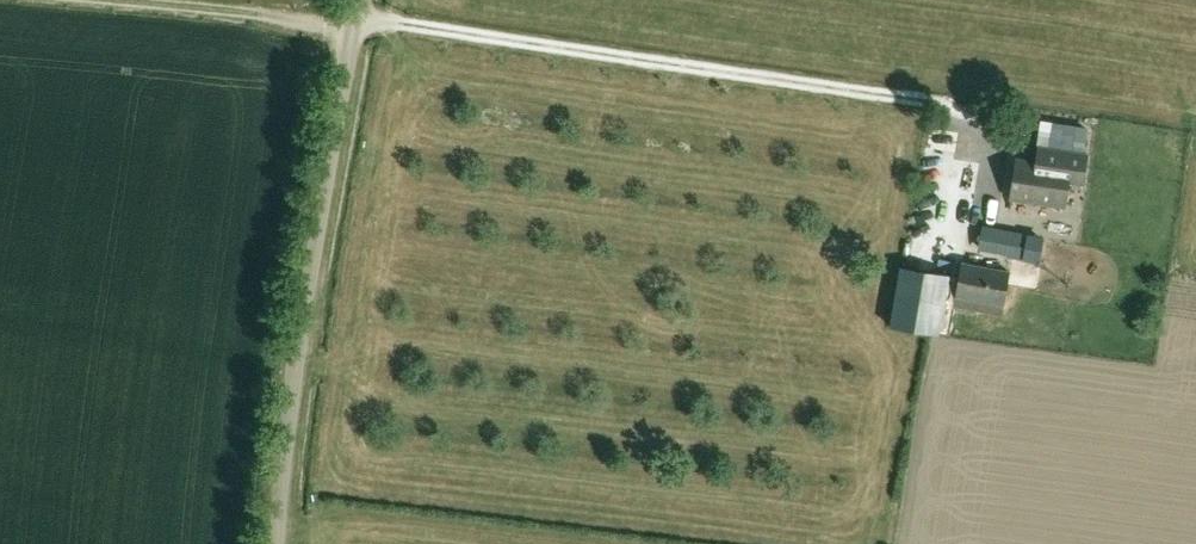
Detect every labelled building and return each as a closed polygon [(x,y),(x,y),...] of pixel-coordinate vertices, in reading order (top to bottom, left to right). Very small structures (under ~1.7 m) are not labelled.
[(1020,160),(1013,198),(1066,207),(1071,184),(1085,186),(1090,156),(1043,147),(1040,163),(1020,160)] [(1028,236),(984,228),(981,249),(1024,257),(1028,236)] [(1004,304),(1010,272),(963,262),(957,295),(1004,304)] [(913,269),(902,326),(937,331),(948,275),(913,269)]
